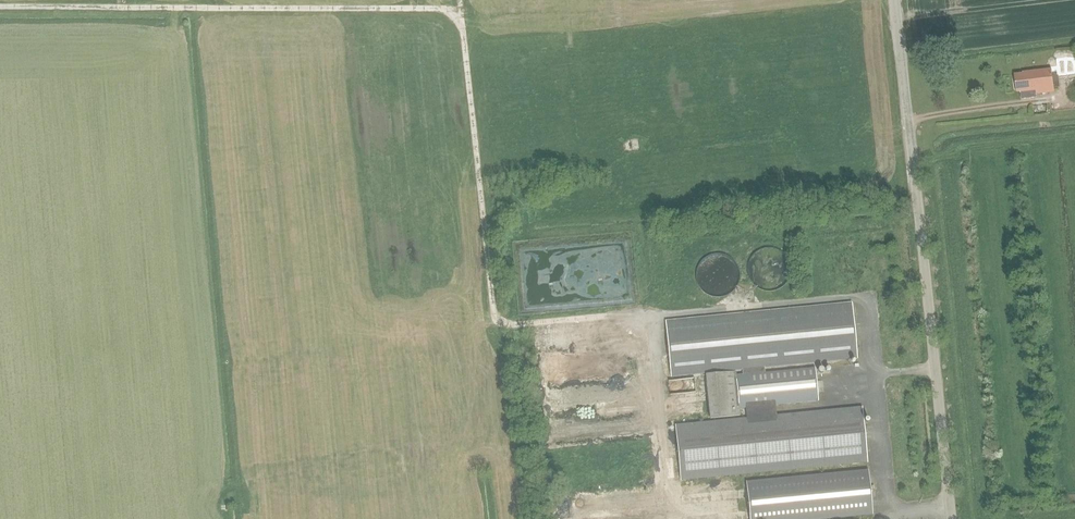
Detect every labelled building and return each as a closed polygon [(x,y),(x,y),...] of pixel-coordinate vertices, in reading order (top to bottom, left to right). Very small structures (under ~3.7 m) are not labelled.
[(1054,92),(1052,77),(1051,69),(1024,72),(1024,74),(1014,75),(1016,92),(1021,92),(1022,100),(1036,98),(1035,94),(1054,92)] [(702,291),(731,291),(731,257),(703,256),(702,291)] [(740,416),(740,410),(746,410),(748,420),(676,427),(681,482),(867,464),(861,409),(776,417),(775,407),(818,403),(815,370),(765,375),(764,369),(857,360),(851,305),(665,323),(671,378),(743,371),(743,377),(737,378),(736,372),(706,375),(707,381),(710,413),(710,419),(740,416)] [(746,485),(749,518),(841,518),(871,516),(867,473),(746,485)]
